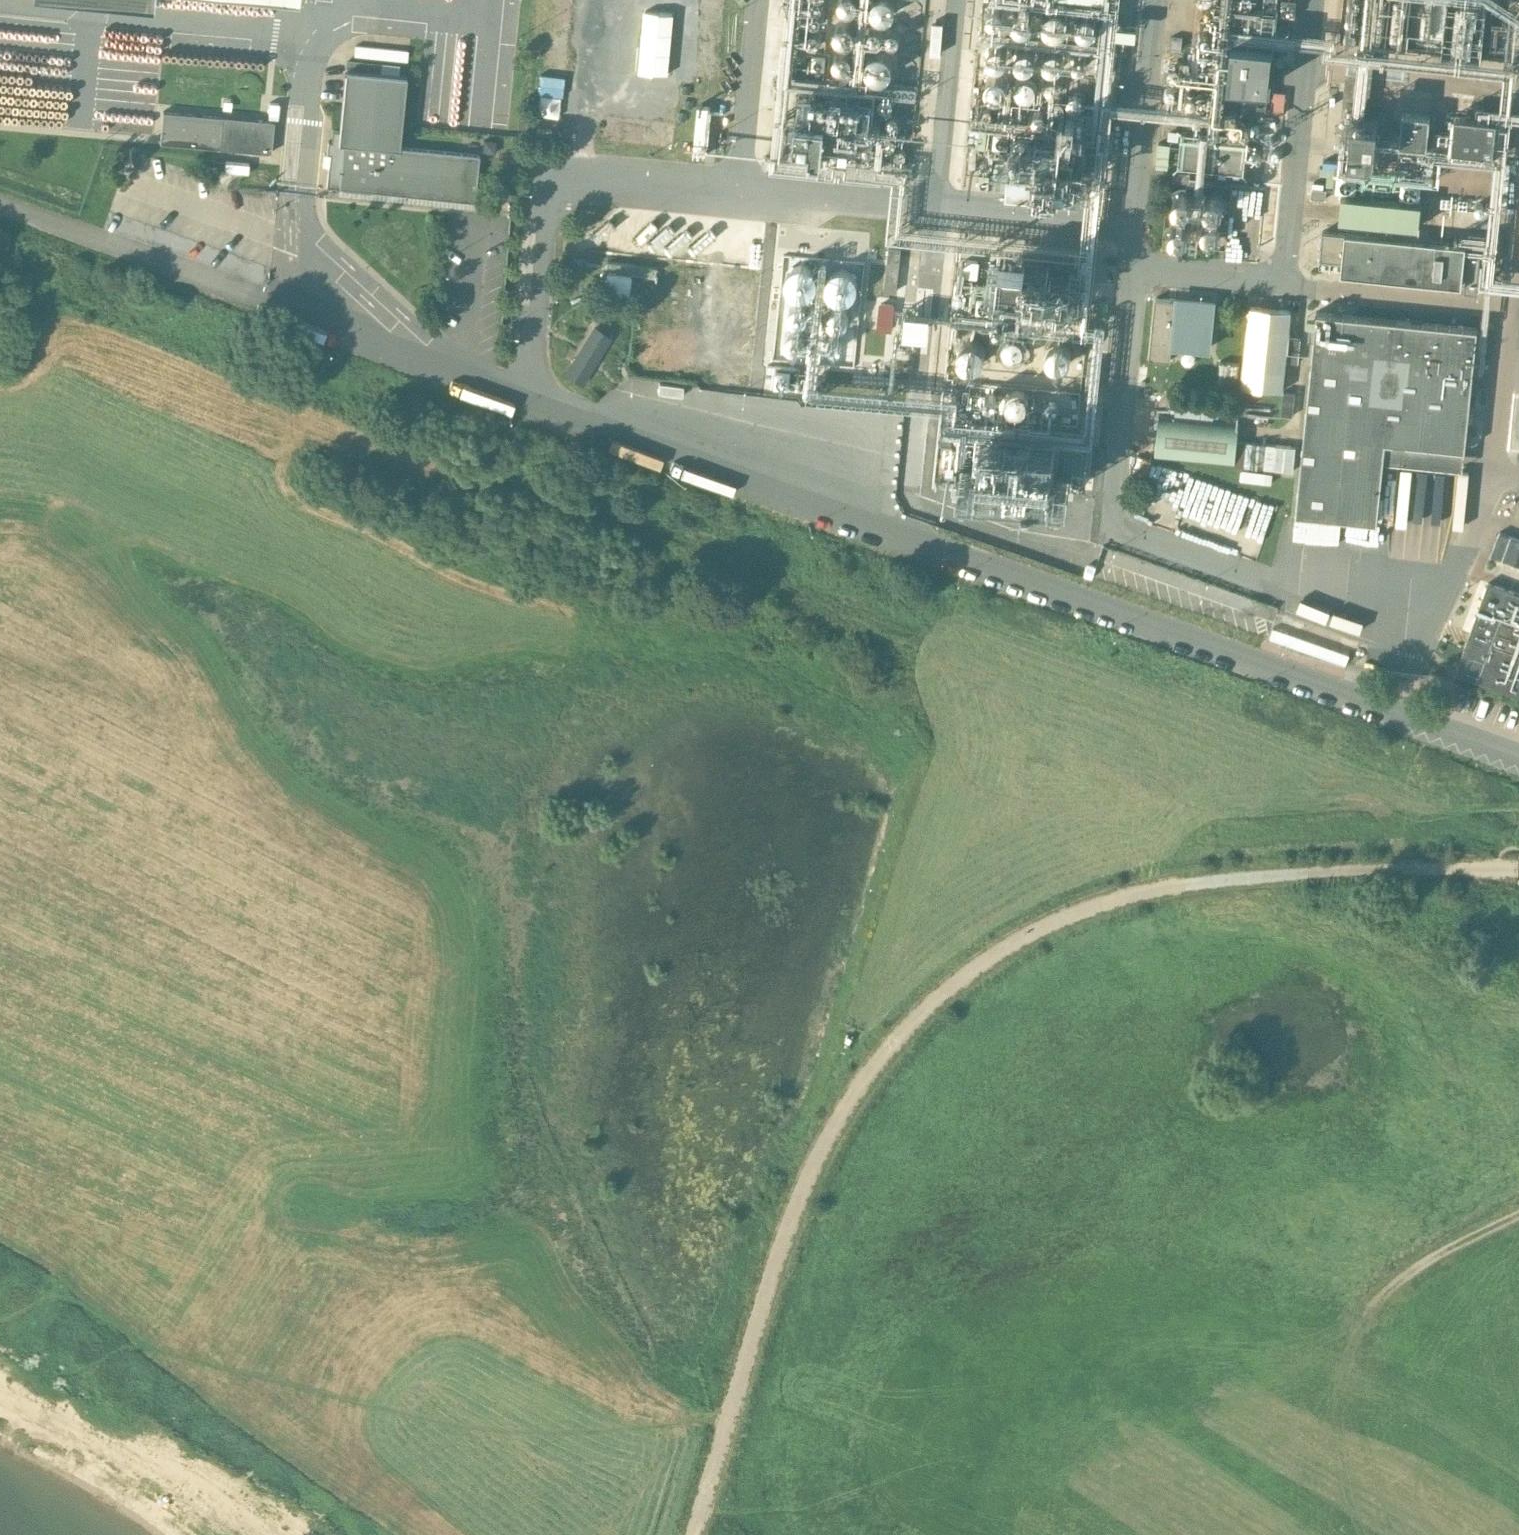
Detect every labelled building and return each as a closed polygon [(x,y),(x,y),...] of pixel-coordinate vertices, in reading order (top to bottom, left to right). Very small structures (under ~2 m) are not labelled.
[(538,111),(563,113),(570,0),(545,0),(538,111)] [(610,66),(669,71),(674,8),(668,8),(669,0),(616,0),(610,66)] [(695,75),(721,76),(722,4),(696,4),(695,75)] [(1163,239),(1230,242),(1236,115),(1266,117),(1270,42),(1212,39),(1207,135),(1179,134),(1178,165),(1191,165),(1190,182),(1180,181),(1180,189),(1165,189),(1163,239)] [(407,75),(346,69),(339,141),(328,140),(327,152),(335,153),(334,168),(340,168),(338,187),(475,201),(479,155),(399,147),(407,75)] [(1271,109),(1283,110),(1283,89),(1271,88),(1271,109)] [(223,116),(163,109),(160,141),(220,147),(223,116)] [(1317,271),(1462,281),(1465,241),(1484,242),(1493,116),(1449,112),(1447,127),(1427,126),(1428,112),(1396,109),(1395,120),(1339,116),(1332,217),(1418,223),(1420,194),(1431,194),(1433,154),(1465,157),(1463,195),(1449,194),(1448,207),(1462,208),(1460,240),(1320,230),(1317,271)] [(274,121),(223,116),(220,147),(271,152),(274,121)] [(1015,180),(1018,166),(1011,165),(1018,134),(993,129),(984,174),(1015,180)] [(1338,227),(1414,237),(1416,227),(1340,217),(1338,227)] [(716,231),(716,255),(746,255),(746,232),(716,231)] [(779,251),(771,389),(936,398),(933,452),(925,470),(931,483),(1063,491),(1086,433),(1070,397),(1032,414),(1028,414),(1013,380),(961,377),(955,394),(928,383),(922,371),(902,370),(892,348),(884,352),(884,340),(882,334),(880,361),(869,366),(853,365),(854,344),(849,333),(850,316),(856,314),(853,308),(858,293),(861,255),(779,251)] [(603,266),(603,286),(625,286),(626,266),(603,266)] [(1447,289),(1456,289),(1456,280),(1412,282),(1413,308),(1448,307),(1447,289)] [(1176,296),(1173,345),(1212,347),(1215,299),(1176,296)] [(657,361),(660,302),(636,301),(632,360),(657,361)] [(1240,386),(1283,390),(1292,309),(1249,305),(1240,386)] [(896,329),(918,331),(920,312),(898,310),(896,329)] [(1477,326),(1317,310),(1296,511),(1377,520),(1383,459),(1462,467),(1477,326)] [(608,330),(593,320),(566,363),(580,373),(608,330)] [(1239,420),(1160,412),(1155,456),(1235,464),(1239,420)] [(1122,511),(1115,542),(1147,549),(1154,518),(1122,511)] [(1489,554),(1518,562),(1518,533),(1497,527),(1489,554)] [(1167,596),(1174,576),(1057,537),(1050,558),(1167,596)] [(1455,668),(1458,669),(1518,691),(1518,590),(1488,579),(1455,668)] [(1262,634),(1271,608),(1202,584),(1193,610),(1262,634)]
